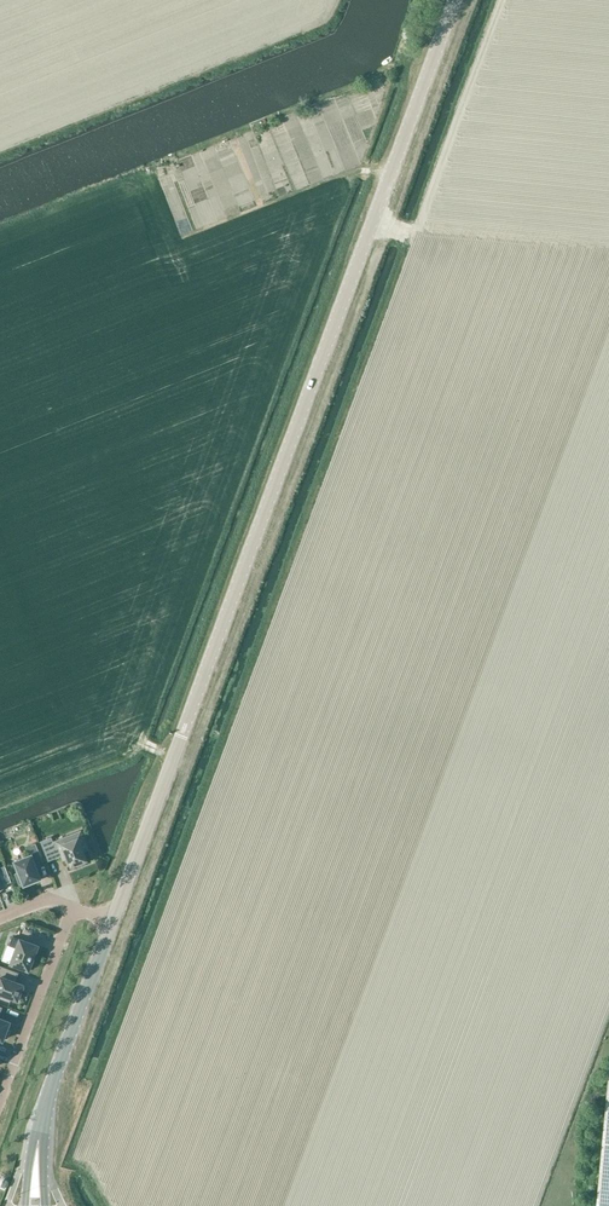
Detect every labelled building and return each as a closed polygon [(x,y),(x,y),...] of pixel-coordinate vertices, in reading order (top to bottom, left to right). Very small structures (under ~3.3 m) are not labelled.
[(83,851),(88,849),(89,849),(81,830),(52,842),(51,838),(42,842),(49,860),(61,855),(63,859),(68,858),(71,866),(73,866),(75,868),(86,864),(85,861),(87,860),(83,851)] [(34,832),(29,834),(32,842),(37,840),(34,832)] [(40,878),(34,864),(42,861),(36,843),(26,847),(30,856),(15,862),(19,872),(15,874),(20,884),(23,882),(24,885),(40,878)] [(11,882),(4,866),(0,868),(0,874),(4,884),(11,882)] [(7,944),(1,960),(11,964),(29,971),(30,967),(32,968),(35,960),(33,959),(38,946),(20,939),(13,937),(10,945),(7,944)] [(18,1001),(24,985),(16,982),(1,976),(4,967),(0,966),(0,994),(18,1001)] [(7,1029),(9,1022),(0,1019),(0,1039),(3,1040),(4,1037),(7,1039),(10,1030),(7,1029)] [(608,1205),(608,1073),(597,1204),(608,1205)]
